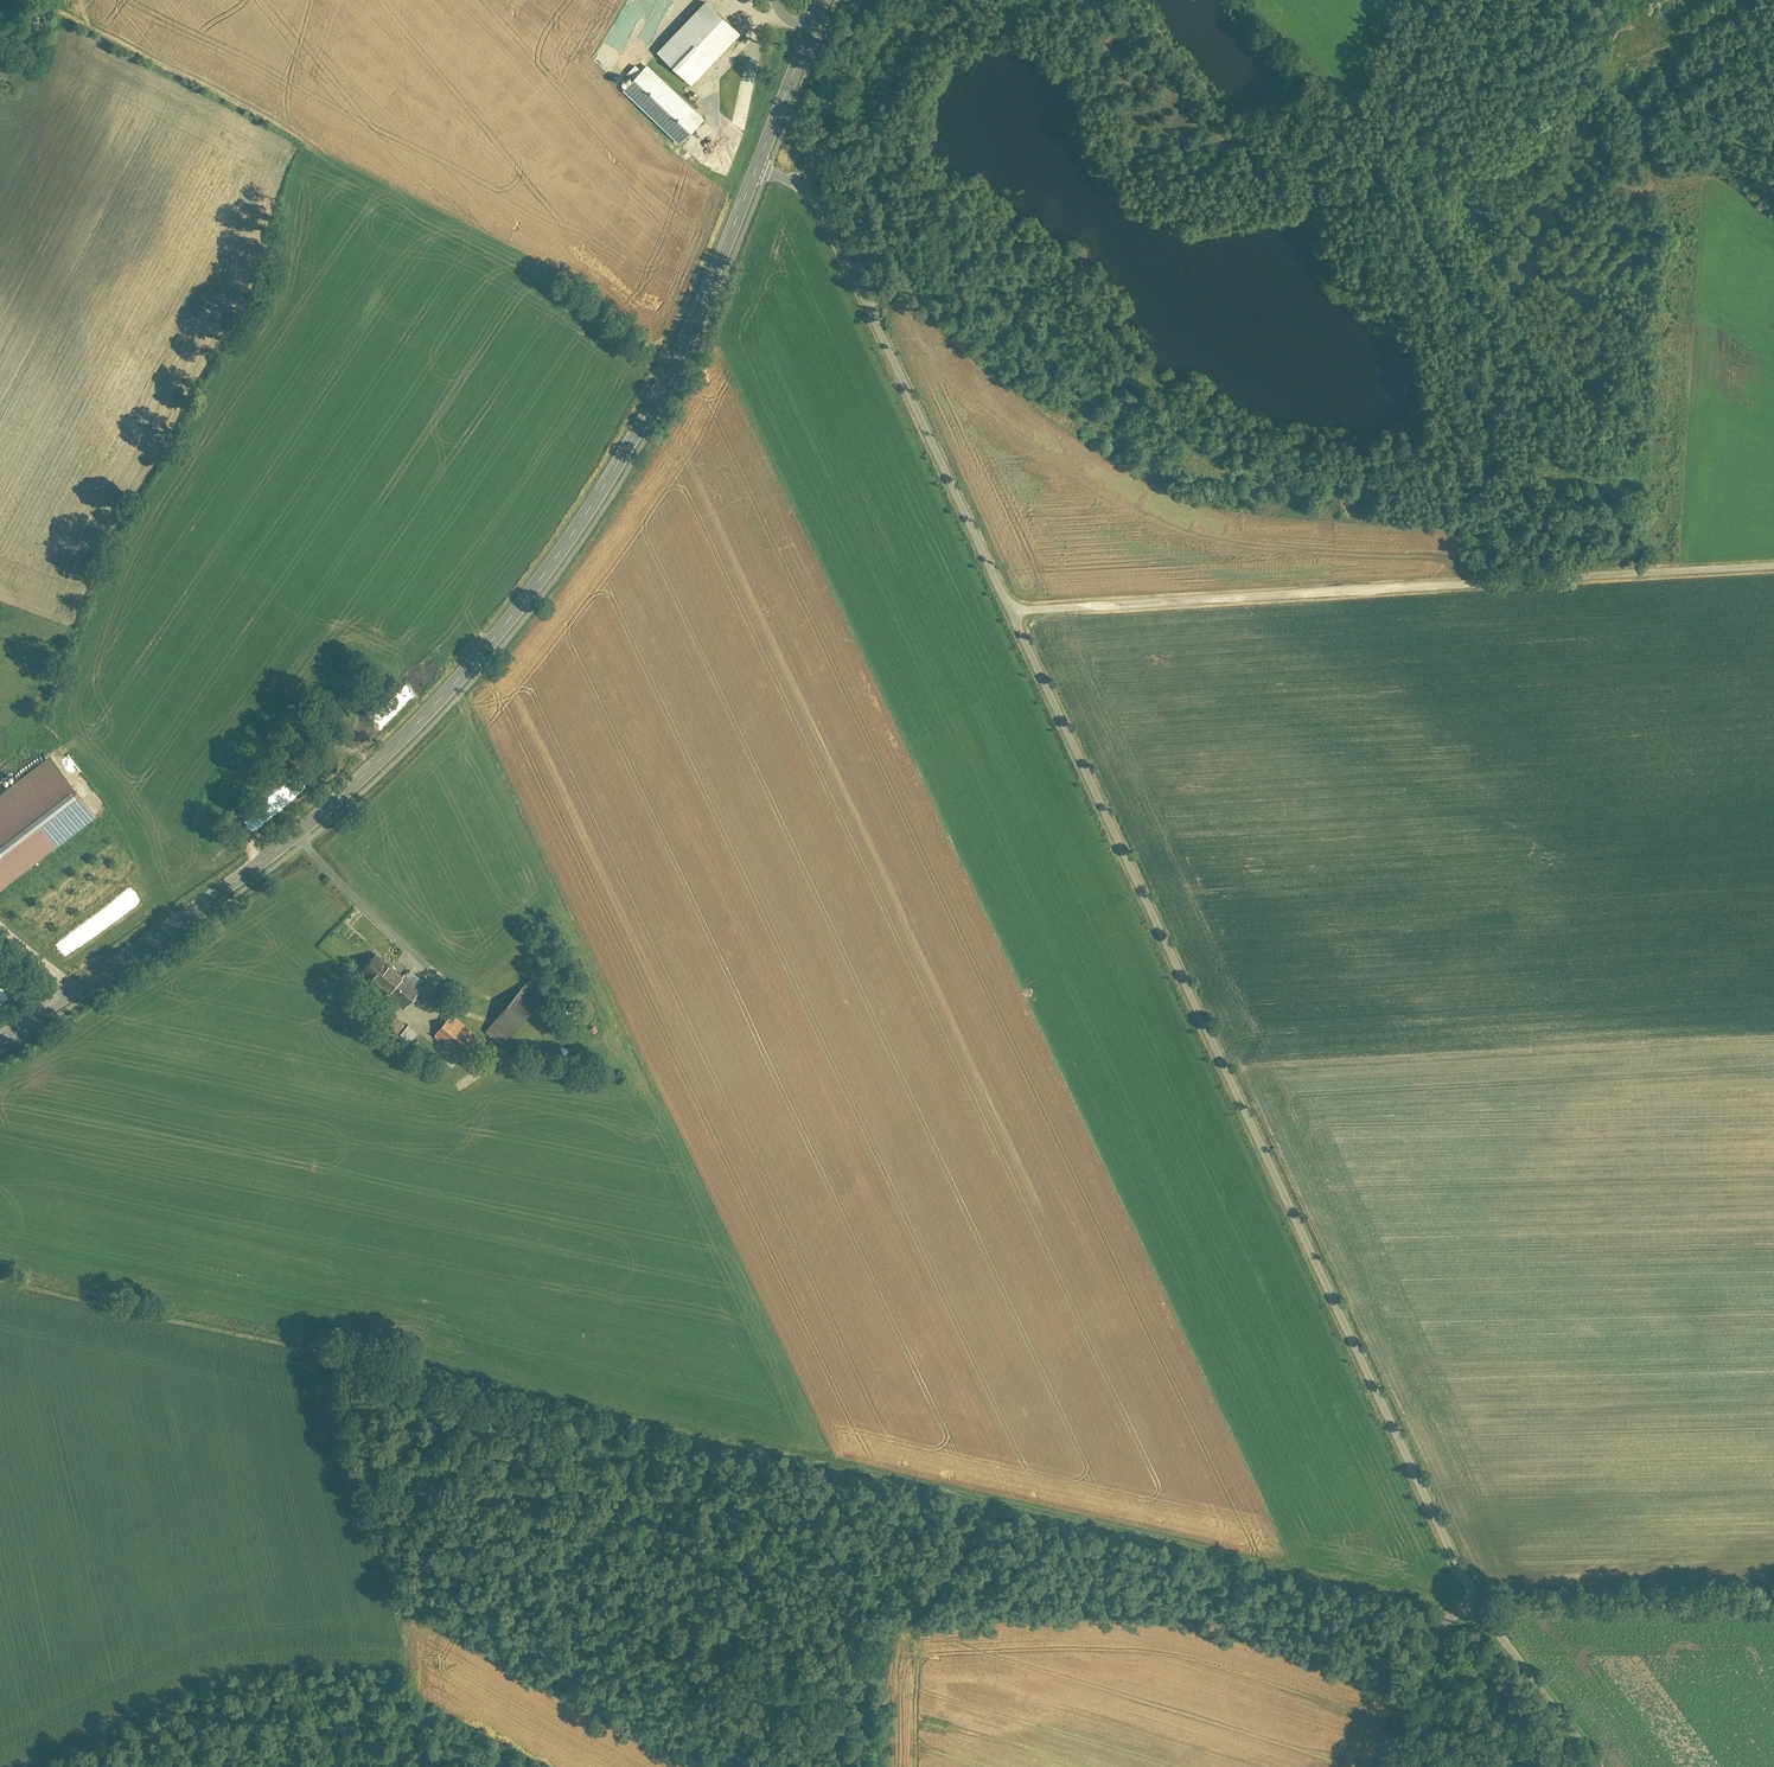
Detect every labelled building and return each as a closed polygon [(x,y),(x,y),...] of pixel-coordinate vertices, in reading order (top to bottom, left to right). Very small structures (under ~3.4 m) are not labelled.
[(705,3),(656,54),(690,86),(739,35),(705,3)] [(649,65),(624,93),(682,146),(707,118),(649,65)] [(0,794),(0,890),(95,819),(49,757),(0,794)] [(347,931),(338,942),(355,956),(364,944),(347,931)] [(378,950),(359,972),(402,1008),(421,985),(378,950)] [(529,981),(492,1025),(509,1039),(546,995),(529,981)] [(397,1019),(386,1032),(406,1047),(416,1033),(397,1019)] [(453,1020),(437,1041),(465,1063),(482,1042),(453,1020)]
